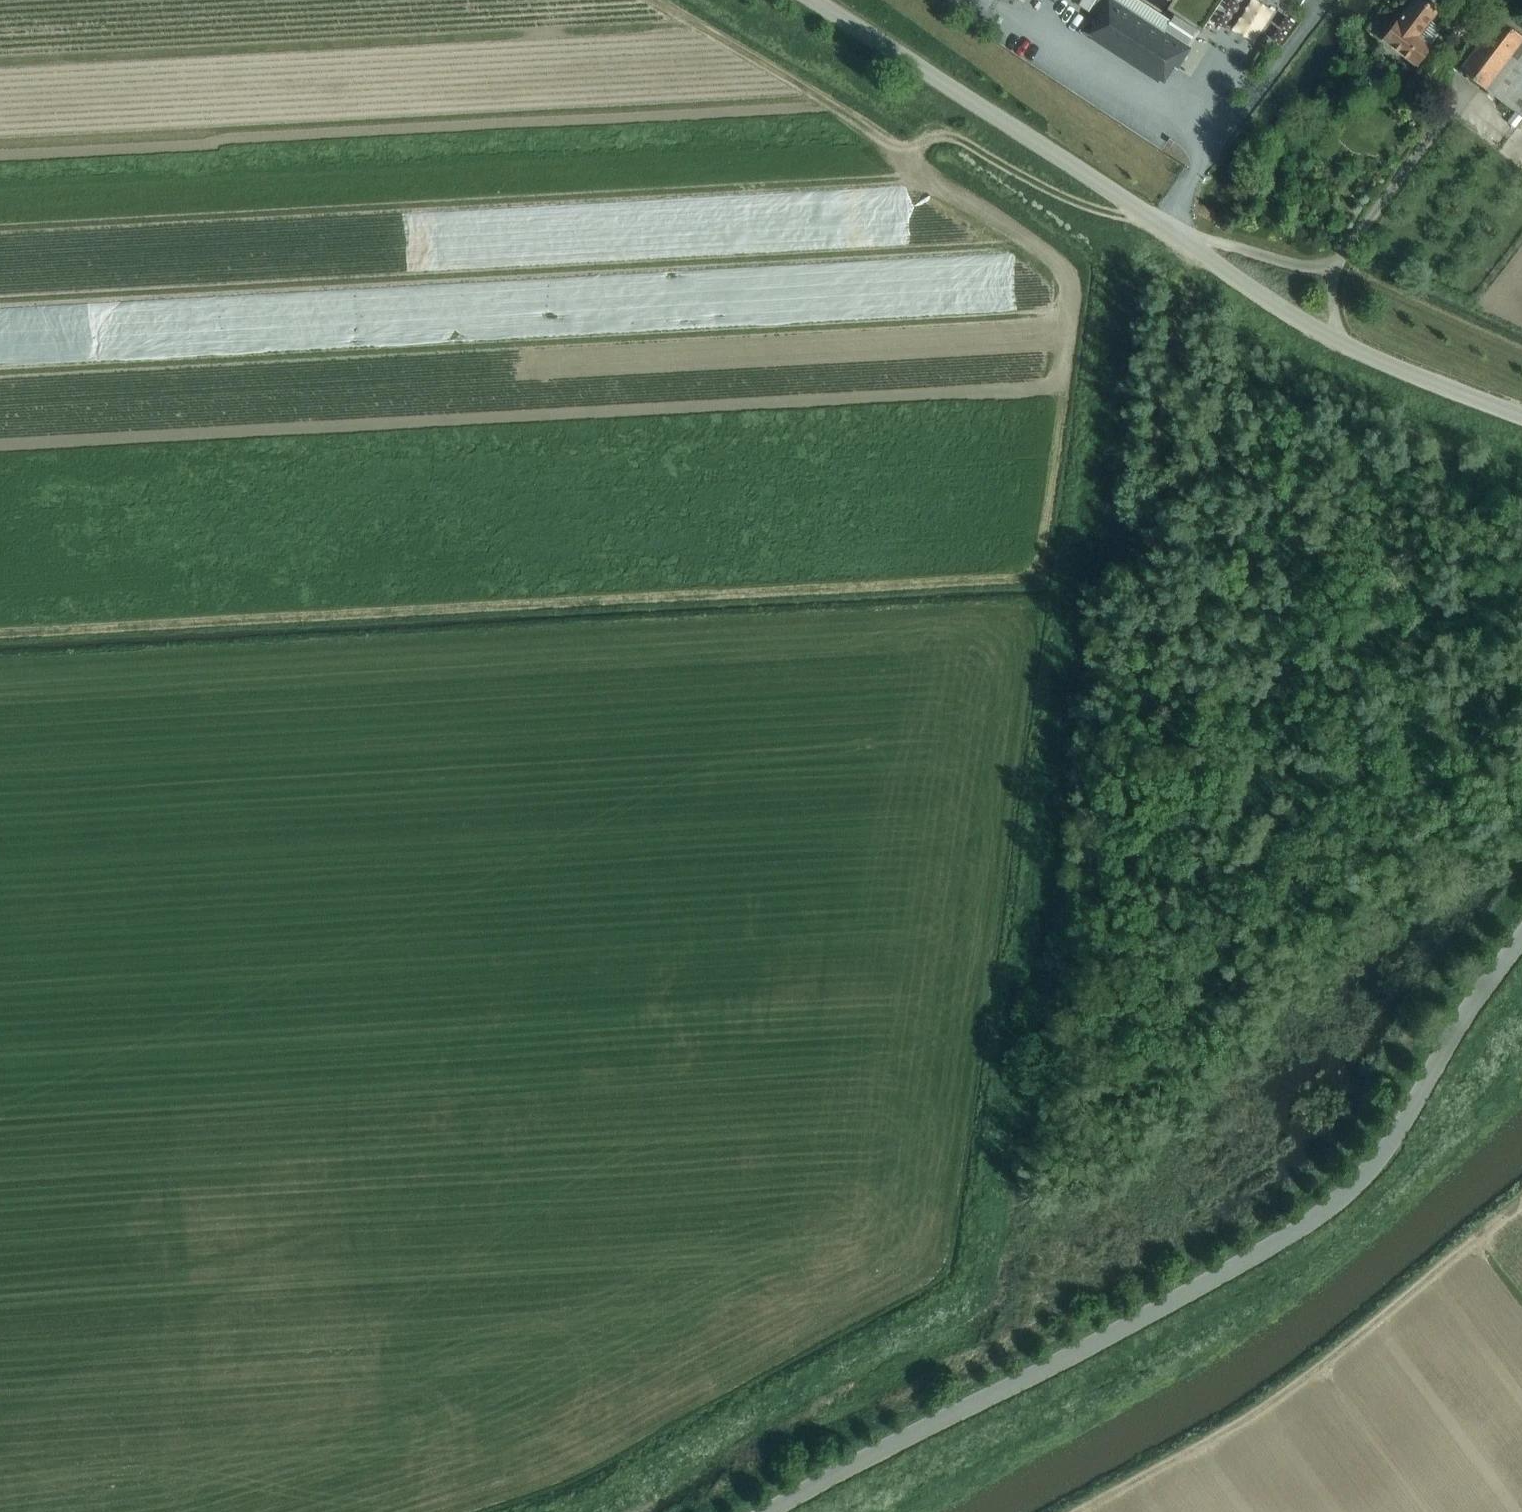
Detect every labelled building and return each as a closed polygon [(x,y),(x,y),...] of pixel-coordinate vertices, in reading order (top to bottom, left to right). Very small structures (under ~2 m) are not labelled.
[(1078,4),(1088,10),(1094,0),(1080,0),(1078,4)] [(1176,67),(1189,48),(1115,0),(1105,0),(1095,15),(1102,19),(1091,36),(1165,84),(1176,67)] [(1411,2),(1384,39),(1416,63),(1429,45),(1417,36),(1436,10),(1424,0),(1413,0),(1411,2)] [(1498,17),(1459,68),(1521,116),(1521,35),(1498,17)]
